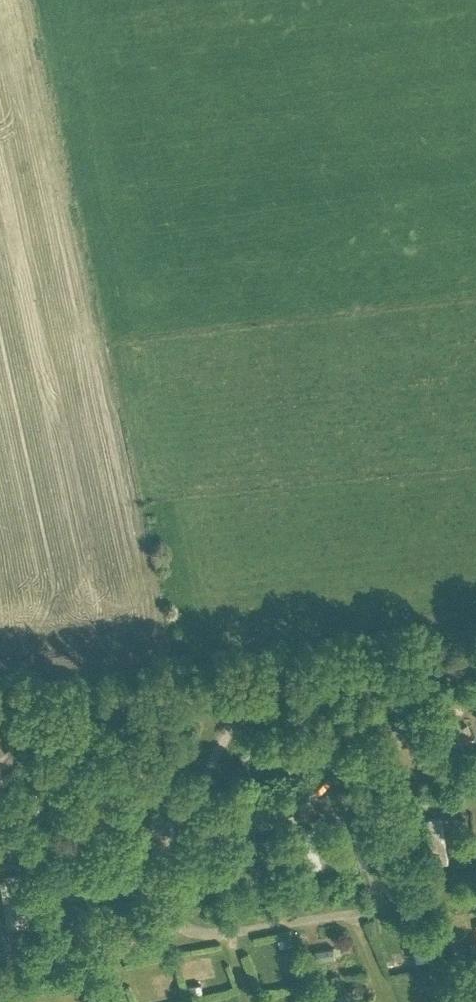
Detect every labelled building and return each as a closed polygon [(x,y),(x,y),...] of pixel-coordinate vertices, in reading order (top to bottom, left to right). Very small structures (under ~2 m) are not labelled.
[(8,782),(7,747),(0,740),(0,788),(8,782)] [(447,810),(428,811),(429,828),(448,828),(447,810)] [(12,923),(13,927),(28,925),(19,871),(3,874),(4,880),(12,923)] [(412,946),(414,969),(429,968),(427,945),(412,946)] [(268,982),(269,992),(290,988),(289,978),(268,982)] [(427,980),(431,1001),(441,1001),(436,978),(427,980)]
